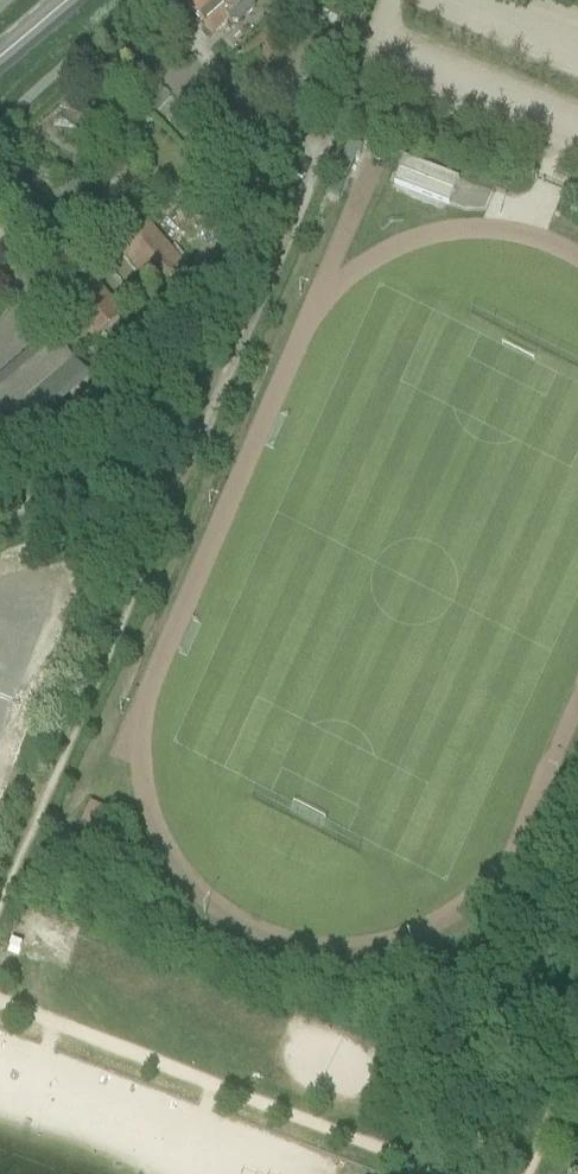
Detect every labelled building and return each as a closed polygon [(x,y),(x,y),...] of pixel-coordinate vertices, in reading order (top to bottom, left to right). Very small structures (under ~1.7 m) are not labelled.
[(182,2),(213,37),(228,23),(240,26),(256,12),(257,3),(254,0),(185,0),(182,2)] [(29,171),(30,167),(29,163),(26,159),(22,157),(17,157),(14,159),(11,162),(10,167),(11,171),(14,175),(17,176),(22,176),(26,174),(29,171)] [(449,202),(458,179),(406,159),(397,182),(449,202)] [(214,239),(243,214),(205,171),(177,197),(214,239)] [(142,191),(142,202),(147,206),(152,206),(157,201),(156,190),(153,186),(147,186),(142,191)] [(155,290),(184,265),(146,222),(117,247),(155,290)] [(95,341),(124,316),(87,273),(58,298),(95,341)] [(21,431),(87,375),(52,335),(0,380),(0,406),(21,431)] [(80,826),(95,831),(103,807),(88,802),(80,826)]
